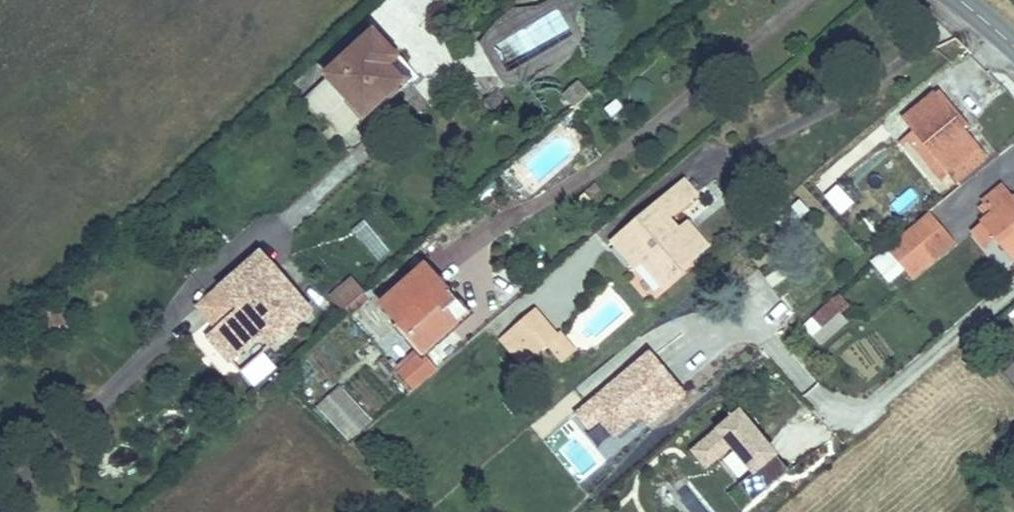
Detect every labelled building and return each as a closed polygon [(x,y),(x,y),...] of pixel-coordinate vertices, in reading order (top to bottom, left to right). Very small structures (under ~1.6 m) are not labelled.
[(487,51),(505,94),(585,62),(560,0),(558,0),(490,27),(498,46),(487,51)] [(330,77),(366,116),(410,76),(374,37),(330,77)] [(330,77),(304,101),(339,141),(366,116),(330,77)] [(960,119),(939,93),(916,112),(925,124),(916,131),(950,174),(975,154),(979,150),(957,123),(960,119)] [(916,131),(907,137),(941,181),(950,174),(916,131)] [(950,174),(957,183),(982,162),(975,154),(950,174)] [(685,181),(679,187),(691,200),(697,195),(685,181)] [(985,224),(995,237),(1013,259),(1013,199),(1003,186),(983,202),(984,204),(980,207),(989,218),(983,223),(985,224)] [(620,237),(643,263),(664,288),(681,274),(680,272),(704,252),(688,234),(686,236),(681,231),(670,218),(691,200),(679,187),(620,237)] [(891,249),(914,276),(952,244),(929,217),(891,249)] [(691,223),(681,231),(686,236),(688,234),(704,252),(710,246),(691,223)] [(985,224),(974,232),(985,246),(995,237),(985,224)] [(620,237),(614,242),(636,269),(643,263),(620,237)] [(886,250),(870,262),(888,285),(903,273),(886,250)] [(222,289),(233,302),(222,311),(230,321),(219,330),(210,337),(232,362),(263,337),(272,348),(312,314),(261,255),(222,289)] [(383,305),(424,352),(456,324),(447,313),(458,303),(426,266),(383,305)] [(344,313),(366,295),(352,277),(330,295),(344,313)] [(233,302),(222,289),(199,308),(219,330),(230,321),(222,311),(233,302)] [(821,347),(853,317),(833,295),(801,325),(821,347)] [(458,303),(447,313),(456,324),(468,313),(458,303)] [(503,341),(513,352),(523,343),(534,356),(548,344),(562,361),(575,350),(560,333),(557,336),(536,312),(503,341)] [(523,343),(513,352),(524,364),(534,356),(523,343)] [(398,374),(413,391),(437,371),(422,354),(398,374)] [(346,444),(372,421),(339,385),(314,407),(346,444)] [(752,501),(789,474),(741,410),(688,450),(705,472),(721,460),(752,501)]
